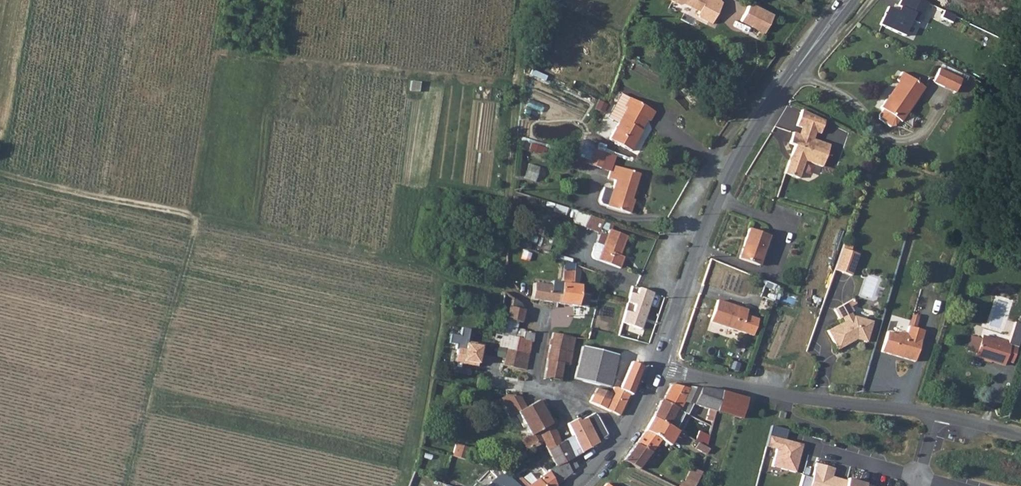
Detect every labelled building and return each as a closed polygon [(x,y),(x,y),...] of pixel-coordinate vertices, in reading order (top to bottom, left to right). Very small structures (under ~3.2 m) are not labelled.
[(676,4),(680,3),(696,11),(697,17),(710,22),(721,2),(719,0),(668,0),(676,4)] [(918,0),(900,0),(898,4),(899,7),(897,11),(887,6),(879,24),(904,35),(911,19),(918,22),(927,4),(918,0)] [(748,4),(738,23),(761,35),(771,17),(748,4)] [(956,95),(963,81),(940,70),(934,84),(956,95)] [(925,89),(902,73),(896,82),(898,83),(901,86),(892,98),(889,96),(881,109),(883,110),(879,116),(880,120),(890,128),(895,127),(899,121),(901,123),(925,89)] [(892,98),(901,86),(898,83),(889,96),(892,98)] [(617,125),(609,142),(630,153),(641,132),(638,131),(643,120),(648,123),(652,113),(618,96),(607,121),(617,125)] [(823,120),(801,109),(795,124),(800,126),(815,131),(819,133),(823,120)] [(800,126),(797,133),(812,138),(815,131),(800,126)] [(793,144),(783,171),(797,176),(804,160),(820,166),(828,144),(812,138),(797,133),(792,131),(788,142),(793,144)] [(589,162),(593,149),(594,146),(583,143),(580,152),(576,150),(573,157),(587,161),(589,162)] [(588,165),(600,169),(605,153),(593,149),(589,162),(588,165)] [(533,181),(537,167),(527,164),(522,178),(533,181)] [(615,181),(607,207),(630,214),(633,204),(631,203),(640,174),(612,166),(608,179),(615,181)] [(589,214),(586,226),(601,230),(604,218),(589,214)] [(757,265),(768,236),(748,229),(738,258),(757,265)] [(625,241),(627,236),(609,230),(607,235),(625,241)] [(620,268),(624,257),(620,255),(625,241),(607,235),(604,246),(599,260),(620,268)] [(851,244),(844,242),(841,250),(848,253),(851,244)] [(595,259),(599,260),(604,246),(596,244),(593,254),(595,259)] [(848,253),(841,250),(834,271),(850,277),(858,256),(848,253)] [(558,288),(555,303),(575,307),(579,287),(571,286),(573,273),(565,272),(558,288)] [(555,303),(558,288),(548,286),(534,283),(534,281),(529,280),(528,287),(533,288),(531,298),(553,303),(555,303)] [(627,302),(635,304),(632,313),(624,311),(620,323),(640,329),(653,293),(640,289),(637,295),(630,293),(627,302)] [(501,309),(509,310),(513,299),(507,294),(504,293),(501,309)] [(577,294),(576,305),(585,306),(587,295),(577,294)] [(502,335),(523,339),(525,331),(525,330),(516,328),(518,322),(522,323),(525,311),(519,303),(513,299),(509,310),(505,321),(503,332),(502,335)] [(748,311),(719,301),(712,322),(741,332),(748,311)] [(854,343),(865,346),(870,325),(852,320),(850,321),(848,316),(851,315),(848,310),(846,306),(832,313),(837,323),(839,322),(841,326),(825,335),(835,353),(854,343)] [(572,331),(556,328),(555,334),(571,337),(572,331)] [(883,336),(879,354),(911,364),(920,333),(905,329),(903,337),(897,335),(892,338),(883,336)] [(496,358),(504,360),(506,349),(529,353),(531,342),(533,343),(534,333),(525,331),(523,339),(502,335),(496,358)] [(571,337),(555,334),(551,333),(549,349),(573,353),(575,338),(571,337)] [(963,353),(973,356),(977,342),(968,339),(963,353)] [(1014,349),(978,339),(977,342),(973,356),(972,359),(1000,367),(1001,362),(1009,365),(1014,349)] [(454,361),(476,366),(479,354),(479,351),(482,352),(483,344),(466,340),(465,346),(458,344),(454,361)] [(595,368),(598,352),(581,348),(578,365),(595,368)] [(526,370),(529,353),(506,349),(504,360),(503,366),(526,370)] [(544,377),(560,380),(564,363),(571,364),(573,353),(549,349),(549,354),(544,377)] [(621,357),(598,352),(595,368),(597,369),(609,371),(618,373),(621,357)] [(622,382),(619,389),(628,394),(634,397),(640,384),(636,383),(642,369),(630,362),(622,382)] [(592,384),(595,368),(578,365),(575,380),(592,384)] [(609,371),(597,369),(593,384),(606,387),(609,371)] [(661,401),(652,418),(668,426),(672,419),(680,422),(687,410),(688,408),(688,406),(688,403),(716,412),(722,392),(699,387),(698,390),(690,387),(689,390),(670,384),(662,401),(661,401)] [(628,394),(619,389),(614,386),(611,394),(608,401),(594,395),(590,403),(619,415),(628,394)] [(594,395),(608,401),(611,394),(596,388),(594,395)] [(747,397),(726,393),(722,392),(716,412),(734,418),(741,420),(747,397)] [(518,414),(519,408),(521,398),(506,395),(500,393),(508,409),(516,411),(517,412),(518,414)] [(552,426),(551,425),(539,402),(527,408),(526,406),(523,409),(538,434),(552,426)] [(519,408),(518,414),(534,442),(536,446),(538,445),(537,444),(542,441),(538,434),(523,409),(519,408)] [(590,436),(593,434),(603,428),(596,413),(582,420),(590,436)] [(652,418),(644,430),(661,440),(670,445),(675,435),(682,439),(684,435),(676,431),(668,426),(652,418)] [(676,431),(680,422),(672,419),(668,426),(676,431)] [(566,425),(573,439),(584,434),(579,422),(577,420),(566,425)] [(579,422),(584,434),(573,439),(580,452),(597,443),(593,434),(590,436),(582,420),(579,422)] [(788,428),(772,424),(766,445),(776,447),(772,465),(795,471),(803,443),(785,438),(788,428)] [(543,443),(556,435),(554,429),(552,426),(538,434),(542,441),(543,443)] [(657,444),(661,440),(644,430),(623,462),(638,470),(644,461),(650,452),(657,444)] [(556,435),(543,443),(547,451),(560,444),(556,435)] [(571,457),(580,452),(573,439),(567,443),(565,444),(571,457)] [(572,469),(576,466),(571,457),(565,444),(563,442),(560,444),(547,451),(554,466),(555,467),(564,462),(570,473),(573,471),(572,469)] [(704,445),(698,442),(695,449),(700,452),(704,445)] [(450,454),(461,457),(464,447),(454,443),(450,454)] [(564,462),(555,467),(562,480),(570,473),(564,462)] [(846,479),(837,477),(836,479),(830,478),(833,467),(815,462),(808,485),(844,485),(846,479)] [(553,466),(556,472),(561,481),(562,480),(555,467),(554,466),(553,466)] [(677,479),(674,485),(691,485),(698,471),(687,466),(681,480),(677,479)] [(548,472),(547,471),(536,480),(541,485),(555,485),(551,476),(548,472)] [(555,485),(561,481),(556,472),(551,476),(555,485)] [(536,480),(533,476),(530,473),(523,480),(528,485),(529,485),(536,480)] [(487,485),(518,485),(514,482),(506,474),(497,476),(487,485)] [(523,480),(520,476),(514,482),(518,485),(528,485),(523,480)] [(846,477),(846,479),(844,485),(872,485),(872,484),(846,477)]
